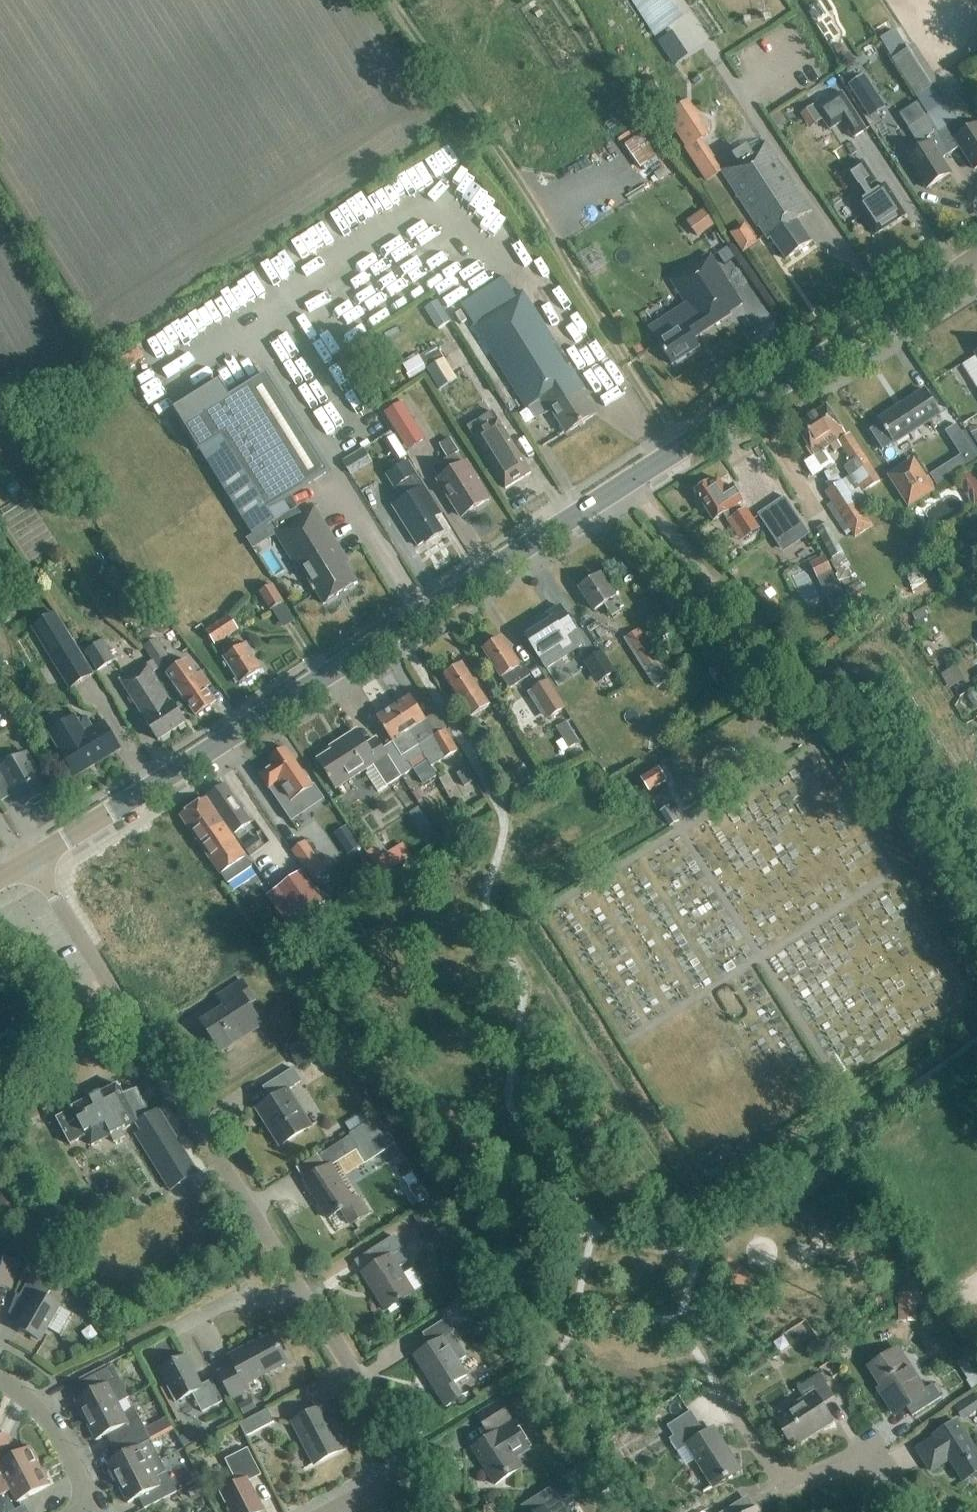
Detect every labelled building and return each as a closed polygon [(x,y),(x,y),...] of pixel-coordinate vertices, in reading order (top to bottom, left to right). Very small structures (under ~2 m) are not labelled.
[(903,27),(916,40),(923,33),(910,20),(903,27)] [(888,47),(895,58),(900,55),(905,52),(893,32),(882,38),(888,47)] [(840,44),(834,47),(840,57),(846,54),(840,44)] [(939,83),(914,46),(905,52),(900,55),(895,58),(892,60),(916,98),(939,83)] [(869,118),(885,108),(864,75),(848,86),(869,118)] [(844,120),(855,137),(867,129),(842,91),(818,106),(832,128),(844,120)] [(691,145),(699,140),(708,134),(688,103),(671,115),(691,145)] [(965,133),(946,104),(927,116),(951,153),(961,147),(975,169),(976,168),(976,125),(965,133)] [(940,160),(951,153),(927,116),(921,106),(908,114),(914,124),(908,128),(908,127),(897,134),(903,142),(899,144),(927,188),(949,174),(940,160)] [(644,135),(659,159),(680,146),(666,122),(644,135)] [(705,150),(699,140),(691,145),(685,149),(691,159),(705,150)] [(785,260),(812,242),(797,221),(811,211),(765,142),(720,172),(753,221),(755,220),(768,240),(771,238),(785,260)] [(865,190),(869,196),(856,205),(875,235),(906,216),(886,185),(873,194),(869,188),(877,183),(864,162),(844,175),(857,196),(865,190)] [(704,210),(690,219),(700,234),(714,225),(704,210)] [(758,243),(745,223),(730,233),(743,253),(758,243)] [(729,313),(742,305),(709,256),(671,282),(693,315),(681,322),(685,327),(657,345),(671,365),(676,362),(677,365),(685,360),(684,358),(699,348),(694,339),(730,315),(729,313)] [(276,265),(271,280),(295,288),(300,273),(276,265)] [(264,268),(243,281),(251,292),(271,280),(264,268)] [(542,400),(549,412),(551,410),(567,434),(595,416),(580,392),(584,389),(522,292),(509,301),(505,294),(511,290),(503,278),(462,304),(470,317),(468,318),(525,408),(538,400),(540,402),(542,400)] [(307,307),(320,299),(309,280),(295,287),(307,307)] [(245,285),(163,330),(176,352),(257,307),(245,285)] [(357,407),(293,293),(271,306),(335,419),(357,407)] [(438,297),(423,306),(437,330),(452,321),(438,297)] [(323,332),(337,322),(322,301),(308,311),(323,332)] [(339,325),(323,333),(337,358),(353,350),(339,325)] [(340,359),(352,379),(365,371),(353,351),(340,359)] [(444,355),(425,367),(439,390),(457,378),(444,355)] [(145,374),(157,389),(175,376),(163,360),(145,374)] [(364,401),(379,393),(368,372),(353,380),(364,401)] [(184,428),(252,536),(273,523),(277,530),(273,532),(297,571),(301,568),(312,586),(311,587),(314,593),(315,592),(323,604),(357,582),(343,560),(346,558),(314,508),(301,516),(296,508),(288,496),(325,473),(265,376),(228,400),(217,383),(173,411),(184,428)] [(882,423),(868,432),(882,452),(895,443),(939,414),(924,391),(879,420),(882,423)] [(402,401),(384,412),(396,431),(413,420),(402,401)] [(858,471),(869,488),(881,481),(849,434),(847,435),(827,406),(796,427),(815,456),(830,446),(834,451),(841,446),(852,462),(844,467),(850,476),(858,471)] [(504,489),(530,473),(492,412),(467,427),(504,489)] [(976,446),(976,415),(965,420),(976,446)] [(946,432),(966,461),(975,455),(956,425),(946,432)] [(395,435),(385,441),(398,462),(407,456),(395,435)] [(431,468),(439,480),(462,517),(487,501),(473,480),(471,481),(454,454),(431,468)] [(353,455),(343,462),(351,475),(361,468),(353,455)] [(395,490),(417,475),(408,462),(386,476),(395,490)] [(891,477),(902,494),(909,505),(934,488),(928,478),(924,480),(912,462),(891,477)] [(972,507),(976,504),(976,480),(971,471),(956,481),(972,507)] [(745,539),(759,530),(745,509),(740,513),(736,508),(744,503),(733,487),(727,492),(719,480),(710,486),(708,485),(695,494),(714,522),(727,513),(745,539)] [(871,527),(842,481),(825,492),(855,538),(871,527)] [(393,507),(418,546),(424,542),(426,544),(443,534),(426,506),(433,502),(424,487),(393,507)] [(774,503),(785,520),(768,531),(780,548),(806,530),(783,497),(774,503)] [(902,511),(893,518),(897,525),(907,518),(902,511)] [(816,530),(832,559),(844,553),(828,524),(816,530)] [(396,534),(405,547),(413,542),(404,528),(396,534)] [(836,576),(828,560),(812,569),(819,584),(836,576)] [(612,617),(621,610),(613,598),(614,597),(600,576),(580,589),(594,611),(604,605),(612,617)] [(271,612),(284,604),(272,585),(259,593),(271,612)] [(526,629),(542,654),(550,666),(584,645),(578,636),(560,607),(526,629)] [(241,628),(262,622),(258,611),(238,617),(241,628)] [(93,674),(56,613),(32,627),(70,689),(93,674)] [(215,645),(239,630),(230,618),(207,633),(215,645)] [(623,639),(655,688),(674,676),(668,667),(669,666),(643,626),(623,639)] [(484,650),(509,690),(530,676),(523,664),(518,667),(501,639),(484,650)] [(158,670),(170,663),(155,640),(143,647),(158,670)] [(99,672),(115,662),(102,641),(86,652),(99,672)] [(252,677),(261,671),(252,655),(253,654),(247,645),(246,644),(240,648),(236,642),(222,651),(226,657),(224,659),(241,685),(245,682),(246,684),(252,681),(252,677)] [(615,674),(631,666),(620,643),(603,651),(615,674)] [(490,706),(506,698),(483,652),(467,660),(490,706)] [(195,718),(215,703),(206,690),(212,685),(202,671),(197,674),(187,660),(165,675),(195,718)] [(480,713),(488,708),(478,693),(479,692),(462,664),(444,675),(462,704),(463,703),(471,717),(480,712),(480,713)] [(158,742),(185,724),(172,704),(171,705),(145,665),(120,682),(146,721),(144,723),(158,742)] [(550,679),(566,713),(584,705),(567,670),(550,679)] [(546,682),(531,692),(548,719),(564,709),(546,682)] [(411,697),(394,708),(418,747),(426,760),(427,759),(432,767),(458,750),(445,730),(435,736),(426,720),(425,720),(411,697)] [(394,708),(377,719),(392,742),(383,748),(401,776),(402,775),(413,767),(426,760),(418,747),(394,708)] [(49,734),(59,751),(75,777),(120,750),(104,724),(94,730),(86,717),(78,722),(75,718),(49,734)] [(341,747),(318,761),(336,789),(367,769),(369,772),(366,774),(377,791),(387,785),(401,776),(383,748),(382,749),(376,740),(366,746),(357,732),(338,744),(341,747)] [(273,766),(258,777),(268,791),(270,789),(291,822),(324,799),(322,796),(314,784),(310,787),(298,770),(299,769),(285,750),(270,760),(273,766)] [(48,793),(25,754),(0,769),(10,785),(13,783),(26,806),(48,793)] [(665,780),(660,772),(645,782),(650,790),(665,780)] [(234,835),(250,823),(225,787),(208,799),(234,835)] [(229,886),(253,870),(235,844),(236,844),(206,800),(180,818),(210,862),(211,861),(229,886)] [(659,813),(669,828),(678,822),(668,807),(659,813)] [(391,872),(431,851),(422,833),(382,854),(391,872)] [(256,837),(244,846),(251,856),(263,847),(256,837)] [(312,880),(325,871),(304,842),(292,851),(312,880)] [(143,866),(135,871),(142,883),(151,879),(143,866)] [(283,899),(299,922),(325,903),(309,881),(308,882),(283,899)] [(221,1051),(261,1025),(248,1004),(254,1000),(242,981),(218,996),(226,1007),(202,1022),(221,1051)] [(12,1014),(0,1006),(0,1037),(11,1032),(12,1014)] [(282,1143),(280,1145),(281,1146),(310,1127),(287,1091),(301,1082),(293,1069),(262,1089),(270,1101),(258,1109),(268,1125),(270,1123),(282,1143)] [(73,1109),(56,1118),(70,1145),(87,1136),(92,1146),(111,1136),(114,1143),(126,1137),(122,1130),(137,1123),(141,1129),(134,1134),(168,1189),(175,1185),(196,1172),(157,1110),(150,1115),(136,1087),(123,1094),(118,1085),(72,1108),(73,1109)] [(328,1167),(304,1182),(328,1219),(343,1210),(351,1223),(349,1224),(350,1225),(368,1213),(359,1198),(353,1202),(331,1167),(359,1149),(367,1162),(388,1149),(371,1122),(350,1135),(351,1136),(319,1156),(319,1157),(321,1156),(328,1167)] [(415,1186),(410,1190),(419,1204),(424,1200),(428,1198),(419,1184),(415,1186)] [(392,1256),(402,1249),(395,1237),(372,1252),(379,1263),(362,1274),(386,1311),(415,1293),(392,1256)] [(11,1289),(17,1263),(0,1259),(0,1286),(11,1289)] [(31,1303),(17,1327),(40,1340),(48,1327),(62,1335),(73,1314),(60,1306),(46,1299),(53,1287),(32,1275),(20,1296),(31,1303)] [(469,1377),(466,1373),(456,1356),(462,1352),(451,1334),(455,1331),(447,1319),(423,1334),(431,1347),(415,1356),(446,1407),(462,1397),(456,1386),(469,1377)] [(793,1330),(785,1336),(791,1344),(799,1338),(793,1330)] [(233,1365),(218,1373),(232,1398),(248,1389),(246,1385),(287,1362),(272,1335),(258,1343),(257,1341),(229,1357),(233,1365)] [(897,1345),(868,1364),(872,1369),(884,1388),(885,1387),(890,1394),(885,1397),(896,1414),(907,1407),(913,1416),(940,1398),(932,1387),(926,1391),(900,1351),(897,1345)] [(192,1394),(202,1412),(222,1402),(211,1381),(200,1386),(185,1357),(162,1369),(170,1386),(167,1387),(175,1403),(192,1394)] [(113,1366),(109,1368),(80,1383),(85,1394),(75,1400),(85,1420),(118,1404),(129,1398),(113,1366)] [(966,1380),(974,1392),(976,1390),(976,1374),(973,1376),(966,1380)] [(823,1406),(835,1398),(822,1376),(800,1390),(806,1400),(776,1420),(794,1448),(834,1423),(823,1406)] [(531,1383),(521,1388),(533,1406),(542,1400),(531,1383)] [(976,1413),(976,1397),(959,1409),(966,1420),(976,1413)] [(477,1414),(483,1424),(490,1437),(472,1448),(495,1485),(535,1459),(530,1451),(532,1449),(500,1399),(477,1414)] [(123,1414),(118,1404),(85,1420),(96,1441),(106,1435),(112,1446),(153,1425),(152,1424),(145,1428),(135,1408),(123,1414)] [(314,1464),(343,1449),(322,1407),(292,1423),(314,1464)] [(246,1436),(274,1422),(267,1409),(239,1424),(246,1436)] [(715,1487),(741,1471),(715,1429),(706,1435),(691,1412),(668,1426),(675,1437),(671,1440),(679,1453),(690,1446),(715,1487)] [(976,1475),(976,1450),(959,1421),(936,1436),(937,1438),(919,1449),(933,1471),(951,1460),(965,1482),(976,1475)] [(156,1431),(153,1425),(112,1446),(118,1457),(107,1463),(117,1483),(150,1467),(161,1461),(148,1435),(156,1431)] [(11,1439),(0,1433),(0,1460),(11,1439)] [(3,1476),(0,1478),(0,1487),(39,1467),(29,1448),(0,1462),(0,1470),(3,1476)] [(247,1448),(225,1460),(237,1484),(220,1493),(225,1504),(228,1502),(233,1511),(261,1511),(263,1511),(248,1482),(261,1475),(247,1448)] [(161,1461),(150,1467),(117,1483),(128,1504),(139,1498),(144,1509),(177,1492),(161,1461)] [(39,1467),(0,1487),(0,1496),(11,1491),(17,1503),(49,1486),(39,1467)] [(538,1511),(569,1511),(561,1499),(573,1492),(565,1479),(537,1497),(544,1509),(538,1511)]
